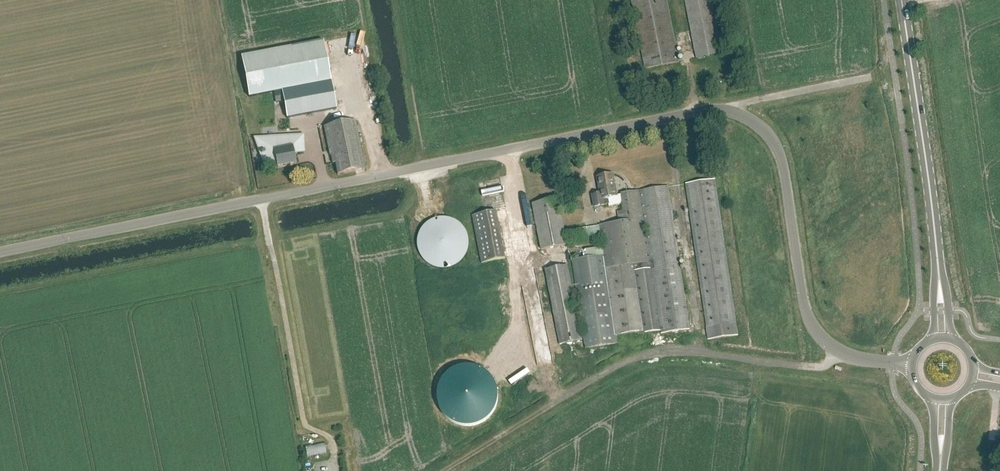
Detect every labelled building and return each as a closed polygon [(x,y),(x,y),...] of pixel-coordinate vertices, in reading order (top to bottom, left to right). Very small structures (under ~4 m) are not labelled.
[(679,62),(667,0),(632,0),(645,69),(679,62)] [(722,54),(711,0),(685,0),(697,59),(722,54)] [(290,47),(241,56),(249,98),(281,91),(287,119),(336,109),(331,82),(323,42),(291,48),(290,47)] [(365,170),(355,121),(324,127),(330,156),(331,156),(333,164),(335,164),(337,175),(365,170)] [(263,140),(257,140),(261,152),(260,152),(261,155),(264,154),(267,163),(276,161),(277,166),(295,163),(294,154),(293,151),(293,150),(292,137),(275,138),(275,139),(263,139),(263,140)] [(585,349),(617,344),(616,336),(644,331),(645,333),(660,331),(661,334),(689,330),(667,187),(620,194),(621,196),(616,196),(612,175),(596,178),(599,194),(591,196),(594,208),(608,205),(608,207),(622,205),(625,222),(599,226),(604,257),(572,261),(575,286),(571,286),(567,266),(545,270),(559,345),(582,341),(572,293),(576,292),(585,349)] [(708,340),(737,336),(714,180),(685,185),(708,340)] [(541,250),(566,245),(557,199),(532,204),(541,250)] [(466,234),(465,232),(464,230),(463,228),(462,226),(460,225),(458,223),(457,222),(455,221),(453,220),(451,219),(448,219),(446,218),(444,218),(442,218),(439,218),(437,219),(435,219),(433,220),(431,221),(429,222),(427,223),(425,225),(424,226),(422,228),(421,230),(420,232),(419,234),(418,236),(418,238),(417,240),(417,242),(417,245),(417,247),(418,249),(418,251),(419,253),(420,255),(421,257),(422,259),(424,261),(425,263),(427,264),(429,265),(431,266),(433,267),(435,268),(437,269),(439,269),(441,269),(444,269),(446,269),(448,269),(450,268),(452,267),(454,266),(456,265),(458,264),(460,263),(462,261),(463,259),(464,258),(465,256),(466,254),(467,252),(468,249),(468,247),(468,245),(468,243),(468,240),(468,238),(467,236),(466,234)] [(481,264),(505,259),(503,249),(479,254),(481,264)] [(306,457),(329,454),(326,442),(304,447),(306,457)]
